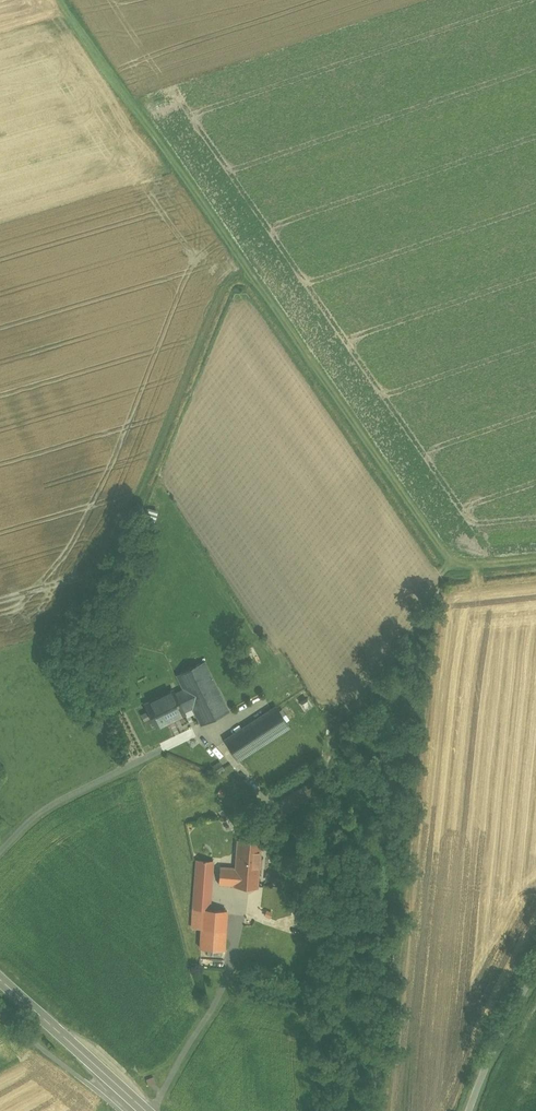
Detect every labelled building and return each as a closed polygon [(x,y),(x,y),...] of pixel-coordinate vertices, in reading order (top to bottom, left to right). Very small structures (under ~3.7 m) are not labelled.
[(233,650),(221,655),(224,662),(236,657),(233,650)] [(216,687),(204,662),(178,675),(185,689),(194,706),(202,723),(227,711),(270,690),(258,666),(216,687)] [(173,691),(147,704),(157,726),(184,713),(183,712),(194,706),(185,689),(175,694),(173,691)] [(263,717),(226,740),(237,759),(274,736),(263,717)] [(226,767),(200,744),(195,750),(220,773),(226,767)] [(259,886),(261,868),(263,841),(239,839),(236,866),(221,865),(220,883),(259,886)] [(194,928),(202,928),(201,948),(225,950),(227,910),(211,909),(214,861),(198,860),(194,928)] [(268,895),(267,895),(265,895),(264,896),(263,897),(263,898),(263,899),(263,900),(263,901),(264,902),(265,903),(266,903),(267,903),(268,903),(269,902),(270,902),(271,901),(271,900),(271,899),(271,898),(270,897),(269,896),(268,895)]
